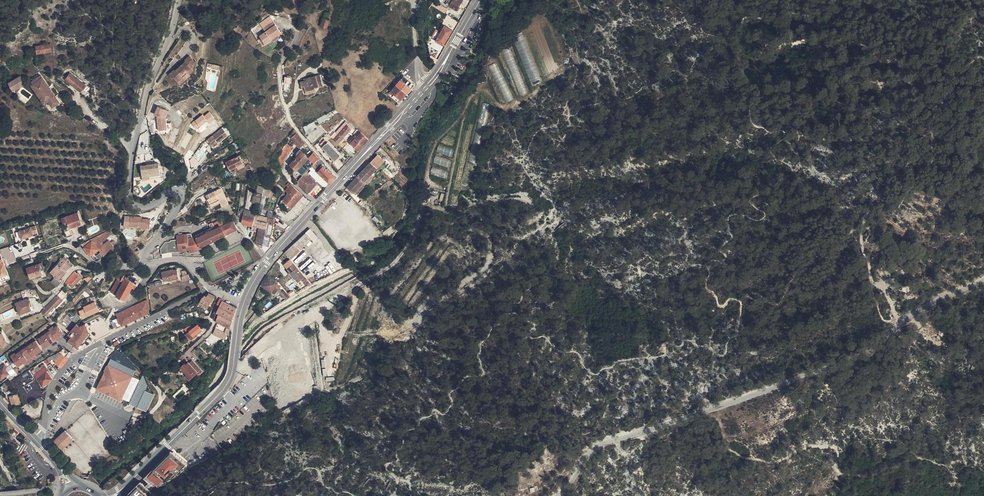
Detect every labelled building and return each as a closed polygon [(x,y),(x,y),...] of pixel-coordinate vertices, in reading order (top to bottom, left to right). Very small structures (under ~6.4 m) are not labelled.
[(450,6),(457,11),(463,0),(454,0),(450,6)] [(329,14),(325,13),(321,27),(327,29),(329,21),(327,20),(329,14)] [(263,28),(272,21),(269,17),(260,24),(263,28)] [(275,25),(272,21),(263,28),(266,32),(260,36),(261,39),(263,41),(265,45),(281,33),(275,25)] [(445,25),(436,41),(444,46),(453,30),(445,25)] [(515,37),(531,85),(542,81),(525,33),(515,37)] [(175,47),(181,51),(188,40),(185,35),(181,36),(175,47)] [(45,52),(51,52),(50,44),(49,44),(35,46),(37,54),(45,52)] [(174,58),(181,51),(175,47),(168,56),(171,58),(172,58),(173,58),(174,58)] [(195,62),(189,56),(185,60),(186,61),(181,65),(176,70),(175,69),(168,75),(172,79),(173,78),(177,82),(188,73),(188,74),(192,70),(191,68),(193,66),(192,65),(195,62)] [(190,75),(188,74),(188,73),(177,82),(179,85),(190,75)] [(38,95),(49,88),(41,75),(38,77),(32,81),(31,81),(33,84),(31,85),(38,95)] [(305,92),(315,89),(314,88),(323,86),(320,75),(306,79),(307,81),(304,81),(300,83),(301,87),(304,86),(305,92)] [(24,83),(20,76),(9,83),(13,89),(24,83)] [(72,85),(77,79),(73,76),(71,80),(67,77),(65,79),(72,85)] [(396,85),(406,95),(415,86),(404,76),(396,85)] [(72,85),(80,92),(85,86),(77,79),(72,85)] [(396,85),(388,94),(398,103),(406,95),(396,85)] [(59,102),(49,88),(38,95),(44,103),(48,101),(52,107),(59,102)] [(156,108),(158,129),(168,128),(167,107),(156,108)] [(210,111),(204,115),(203,113),(192,122),(197,128),(208,120),(209,122),(215,118),(210,111)] [(327,114),(317,119),(319,124),(330,118),(327,114)] [(352,129),(353,128),(346,121),(336,133),(338,135),(347,125),(352,129)] [(314,122),(303,127),(307,135),(318,129),(314,122)] [(478,122),(469,161),(476,162),(484,124),(478,122)] [(356,130),(353,128),(352,129),(347,125),(338,135),(336,136),(335,135),(332,138),(334,139),(334,140),(343,149),(346,146),(343,143),(346,141),(344,138),(349,132),(353,134),(356,130)] [(222,128),(207,140),(210,143),(213,147),(220,141),(228,135),(222,128)] [(305,143),(293,130),(290,137),(300,148),(304,145),(305,143)] [(363,147),(369,140),(361,133),(358,136),(356,135),(351,141),(352,142),(351,144),(359,151),(363,147)] [(213,147),(210,143),(209,144),(214,150),(222,143),(220,141),(213,147)] [(326,151),(328,154),(335,161),(341,156),(327,142),(322,147),(326,151)] [(292,148),(286,144),(276,162),(279,167),(282,165),(292,148)] [(297,171),(309,158),(305,154),(300,150),(296,153),(296,155),(298,156),(290,165),(297,171)] [(309,158),(315,164),(319,159),(314,153),(312,154),(309,158)] [(384,162),(378,155),(365,169),(371,175),(373,173),(384,162)] [(226,162),(227,165),(230,171),(237,167),(239,169),(245,166),(240,156),(226,162)] [(313,166),(314,167),(317,164),(321,167),(324,164),(319,159),(315,164),(313,166)] [(158,164),(141,166),(143,180),(150,179),(149,177),(160,175),(158,164)] [(328,182),(329,183),(335,177),(323,167),(318,173),(317,171),(313,168),(311,171),(312,172),(310,174),(322,186),(325,183),(326,184),(328,182)] [(371,175),(365,169),(358,176),(364,183),(371,175)] [(305,173),(296,184),(307,194),(317,183),(305,173)] [(364,183),(358,176),(347,187),(356,196),(357,194),(355,192),(364,183)] [(380,181),(384,185),(385,186),(389,182),(387,180),(384,177),(380,181)] [(355,192),(357,194),(358,195),(367,185),(364,183),(355,192)] [(292,208),(303,195),(290,184),(287,186),(288,187),(281,196),(284,199),(283,200),(292,208)] [(219,201),(225,198),(221,189),(206,196),(211,207),(220,202),(219,201)] [(255,193),(252,203),(259,205),(261,195),(255,193)] [(228,203),(225,198),(219,201),(220,202),(222,207),(228,203)] [(68,226),(81,222),(77,212),(62,218),(63,223),(65,222),(65,224),(67,223),(68,226)] [(243,216),(242,224),(247,225),(252,226),(253,226),(255,216),(253,215),(252,218),(243,216)] [(141,217),(124,216),(123,227),(129,228),(129,227),(149,229),(150,220),(141,219),(141,217)] [(257,216),(255,216),(253,226),(255,227),(259,228),(261,228),(260,232),(259,239),(270,241),(274,219),(266,218),(259,216),(258,217),(257,216)] [(201,246),(238,228),(237,224),(235,225),(233,221),(230,223),(228,220),(224,222),(225,225),(223,226),(221,220),(213,224),(214,227),(192,237),(191,233),(188,233),(188,236),(188,239),(188,241),(187,248),(189,248),(189,251),(196,252),(202,249),(201,246)] [(35,226),(18,231),(21,240),(38,235),(35,226)] [(112,234),(111,229),(98,235),(88,240),(89,240),(81,244),(90,255),(98,249),(102,245),(100,243),(101,242),(112,234)] [(310,229),(306,233),(312,239),(317,235),(310,229)] [(161,252),(187,248),(188,241),(188,239),(188,236),(188,233),(177,234),(177,238),(170,239),(170,240),(165,240),(160,246),(161,252)] [(295,244),(285,253),(291,259),(291,260),(291,259),(295,255),(307,245),(310,241),(312,239),(306,233),(294,244),(295,244)] [(105,246),(99,251),(104,256),(113,246),(109,240),(104,244),(105,246)] [(51,272),(54,275),(56,276),(59,279),(72,263),(64,256),(62,259),(61,257),(59,259),(60,260),(51,272)] [(291,260),(291,259),(284,265),(290,272),(299,282),(301,280),(305,276),(291,260)] [(42,262),(27,268),(30,278),(42,274),(40,269),(44,268),(42,262)] [(171,271),(171,270),(162,272),(164,281),(172,279),(173,279),(179,278),(177,270),(173,271),(171,271)] [(76,274),(74,272),(67,280),(64,284),(66,286),(68,284),(72,287),(82,277),(78,273),(76,274)] [(10,278),(8,273),(4,275),(5,276),(3,277),(2,275),(0,276),(0,279),(1,282),(10,278)] [(128,278),(120,273),(117,278),(118,279),(111,291),(116,294),(116,295),(125,300),(132,287),(134,289),(139,280),(136,278),(134,281),(134,280),(134,278),(134,277),(133,276),(132,276),(131,275),(131,276),(130,276),(129,276),(128,277),(128,278)] [(269,277),(266,275),(262,281),(260,285),(262,286),(269,277)] [(307,286),(311,284),(305,276),(301,280),(307,286)] [(278,283),(269,277),(262,286),(275,295),(276,293),(280,288),(281,286),(278,282),(278,283)] [(55,278),(52,281),(57,286),(60,282),(55,278)] [(26,291),(28,298),(29,298),(34,298),(33,294),(32,289),(26,291)] [(44,308),(41,312),(45,316),(47,313),(54,306),(55,307),(66,296),(61,291),(44,308)] [(208,308),(214,296),(209,293),(207,297),(205,295),(204,297),(203,297),(201,300),(199,304),(206,308),(207,306),(208,308)] [(15,303),(20,314),(31,309),(30,306),(29,303),(31,302),(29,298),(28,298),(15,303)] [(147,299),(116,313),(122,326),(151,313),(147,299)] [(217,312),(233,319),(237,308),(226,302),(219,299),(217,304),(220,306),(218,310),(215,309),(214,313),(216,314),(217,312)] [(95,302),(83,307),(84,309),(79,311),(82,318),(99,310),(95,302)] [(228,328),(229,329),(233,319),(217,312),(216,314),(213,319),(215,320),(220,322),(219,325),(221,326),(220,330),(226,333),(228,328)] [(79,326),(76,323),(67,334),(71,337),(68,340),(78,347),(89,333),(86,323),(79,326)] [(50,330),(38,338),(46,349),(50,346),(49,344),(51,342),(53,345),(59,342),(57,340),(62,337),(60,335),(64,332),(58,324),(54,326),(53,325),(48,328),(50,330)] [(198,325),(187,333),(190,336),(192,339),(195,337),(194,335),(196,334),(202,330),(198,325)] [(288,327),(285,330),(293,339),(297,335),(288,327)] [(14,352),(10,355),(19,366),(26,361),(27,363),(37,357),(35,355),(43,350),(36,339),(16,354),(14,352)] [(65,357),(68,353),(63,349),(57,352),(58,353),(48,359),(49,361),(53,358),(56,361),(56,362),(61,366),(67,358),(65,357)] [(258,350),(252,355),(259,364),(269,354),(265,350),(261,353),(258,350)] [(101,379),(96,389),(121,401),(122,398),(133,376),(115,367),(117,362),(111,359),(104,373),(101,379)] [(186,364),(185,363),(179,369),(182,371),(184,370),(187,374),(186,376),(190,380),(197,373),(199,375),(203,371),(193,360),(190,363),(189,362),(186,364)] [(117,362),(115,367),(133,376),(135,370),(117,362)] [(0,367),(0,375),(2,378),(9,373),(4,367),(5,367),(7,366),(5,363),(0,367)] [(34,374),(42,386),(46,383),(46,384),(50,382),(49,381),(52,379),(46,371),(48,370),(45,366),(40,369),(37,372),(34,374)] [(166,375),(164,372),(156,380),(158,383),(166,375)] [(141,380),(133,376),(122,398),(130,402),(141,380)] [(145,390),(137,407),(146,411),(155,394),(145,390)] [(17,394),(9,396),(12,406),(20,403),(17,394)] [(66,431),(63,433),(71,442),(73,439),(66,431)] [(54,441),(62,450),(71,442),(63,433),(59,437),(54,441)] [(123,495),(162,495),(191,470),(172,451),(123,495)]
